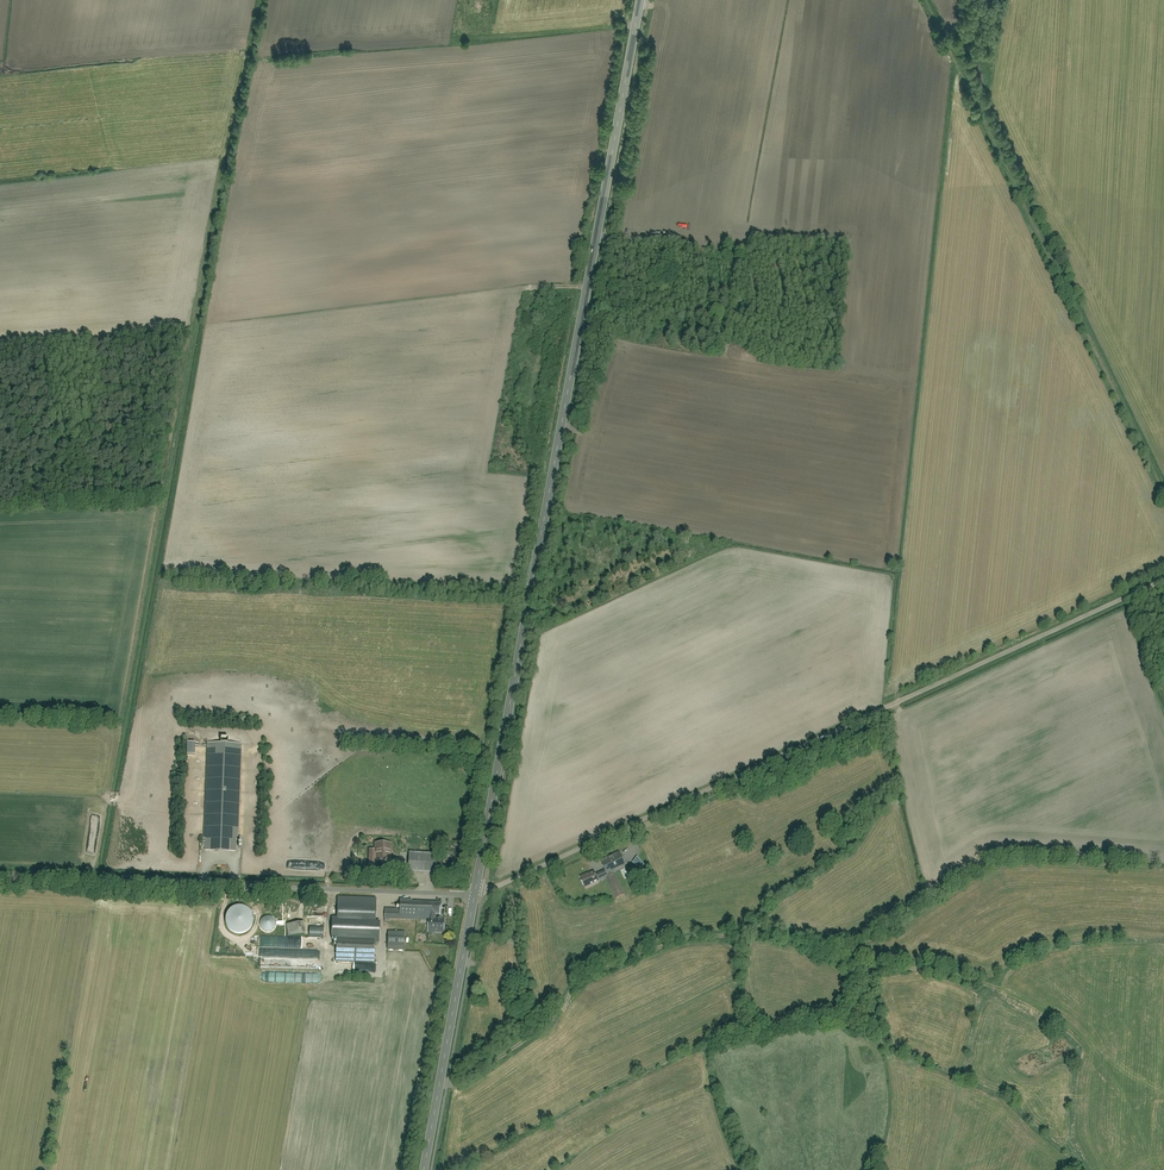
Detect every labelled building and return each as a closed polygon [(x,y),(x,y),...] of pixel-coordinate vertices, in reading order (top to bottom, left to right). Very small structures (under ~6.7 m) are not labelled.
[(224,737),(224,744),(208,743),(205,851),(239,852),(243,744),(231,744),(231,737),(224,737)] [(189,742),(188,755),(197,756),(198,743),(189,742)] [(381,866),(382,862),(393,862),(394,842),(378,841),(377,850),(369,849),(368,865),(381,866)] [(410,852),(408,872),(438,874),(440,854),(410,852)] [(600,884),(599,881),(606,878),(616,899),(624,895),(613,872),(626,866),(621,855),(602,864),(606,871),(597,875),(595,871),(579,879),(585,891),(600,884)] [(339,899),(338,925),(374,926),(375,900),(339,899)] [(400,899),(400,909),(386,909),(386,919),(406,920),(406,918),(429,919),(429,934),(447,934),(448,918),(441,918),(442,900),(400,899)] [(285,925),(286,937),(307,934),(305,922),(285,925)] [(339,939),(338,961),(374,962),(375,940),(339,939)]
